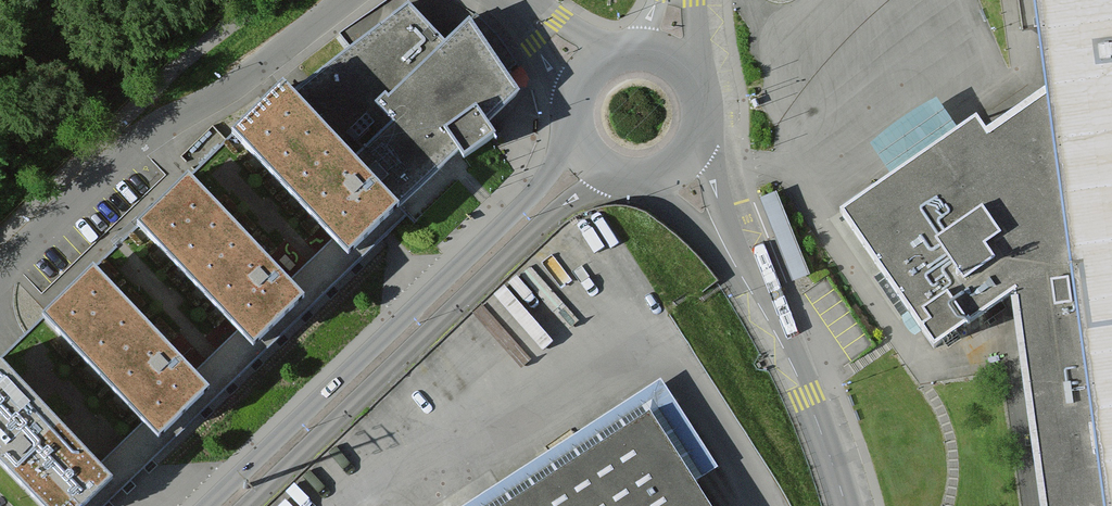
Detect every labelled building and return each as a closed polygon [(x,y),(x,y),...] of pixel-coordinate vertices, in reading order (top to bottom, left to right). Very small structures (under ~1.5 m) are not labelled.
[(1039,93),(980,131),(971,119),(958,128),(923,152),(891,174),(833,214),(928,354),(1012,295),(1040,505),(1111,505),(1111,0),(1030,0),(1039,93)] [(389,202),(509,91),(458,18),(437,37),(399,1),(283,90),(389,202)] [(279,98),(228,146),(352,270),(405,222),(279,98)] [(871,143),(891,174),(923,152),(958,128),(936,98),(871,143)] [(192,183),(142,232),(265,356),(318,307),(192,183)] [(794,285),(809,278),(776,195),(765,200),(760,202),(794,285)] [(105,281),(55,330),(179,454),(231,405),(105,281)] [(0,367),(0,459),(46,505),(110,505),(129,488),(3,364),(0,367)] [(647,411),(501,505),(709,505),(647,411)]
